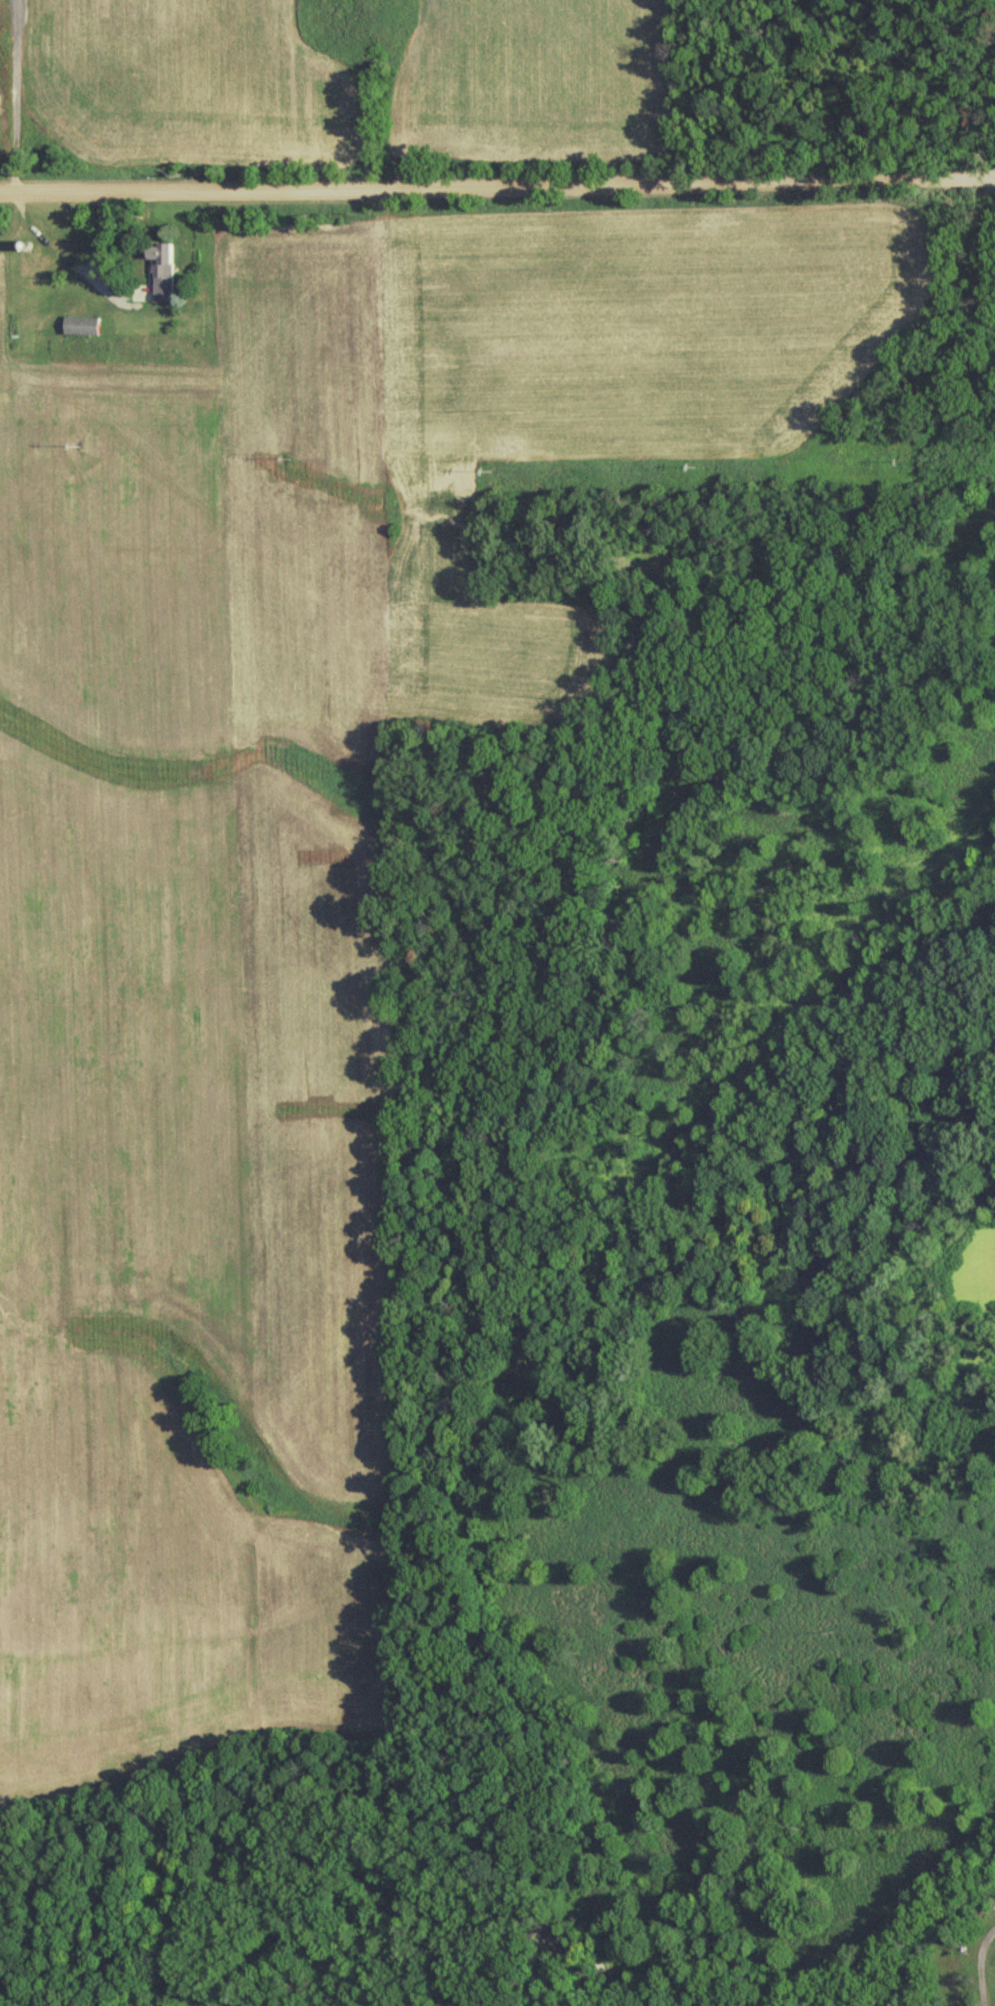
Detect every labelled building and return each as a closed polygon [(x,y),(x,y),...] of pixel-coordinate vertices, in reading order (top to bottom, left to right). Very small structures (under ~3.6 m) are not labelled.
[(151,301),(171,301),(170,241),(154,242),(154,246),(150,246),(151,301)] [(60,333),(95,334),(95,316),(61,315),(60,333)]
